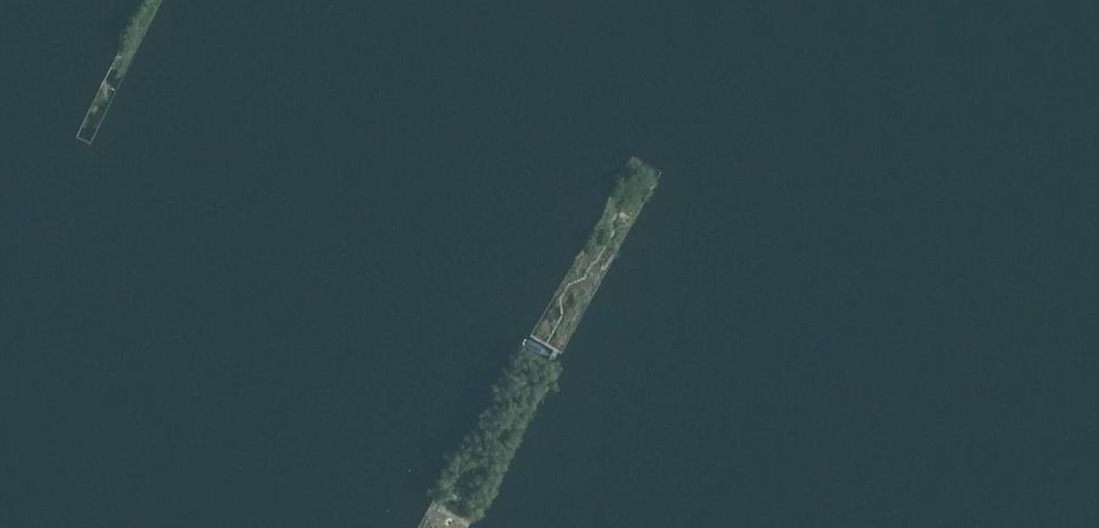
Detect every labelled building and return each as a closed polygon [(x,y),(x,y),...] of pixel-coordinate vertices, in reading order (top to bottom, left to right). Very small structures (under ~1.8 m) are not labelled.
[(513,376),(509,383),(520,390),(524,383),(513,376)] [(453,487),(445,504),(457,509),(465,492),(453,487)]
